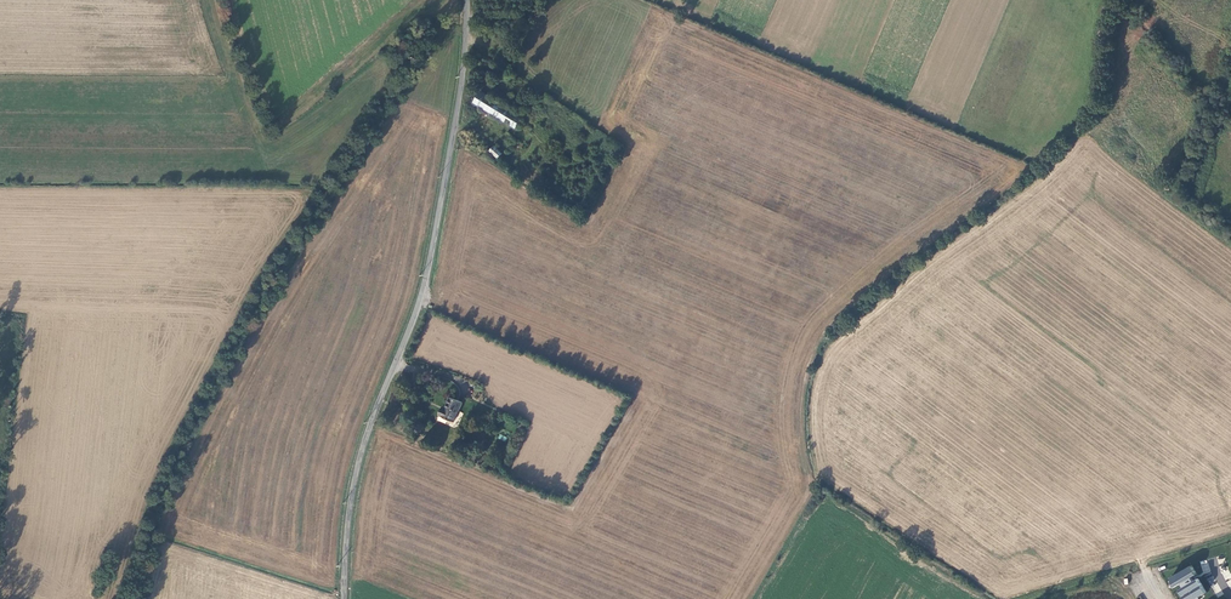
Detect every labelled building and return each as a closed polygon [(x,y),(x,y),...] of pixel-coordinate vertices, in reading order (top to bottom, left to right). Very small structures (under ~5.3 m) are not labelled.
[(509,108),(512,104),(486,87),(476,102),(513,126),(520,115),(509,108)] [(488,150),(496,159),(502,154),(493,145),(488,150)] [(466,403),(454,398),(449,408),(446,408),(442,416),(457,422),(466,403)] [(1181,598),(1195,598),(1206,593),(1191,565),(1166,579),(1172,590),(1175,588),(1181,598)]
